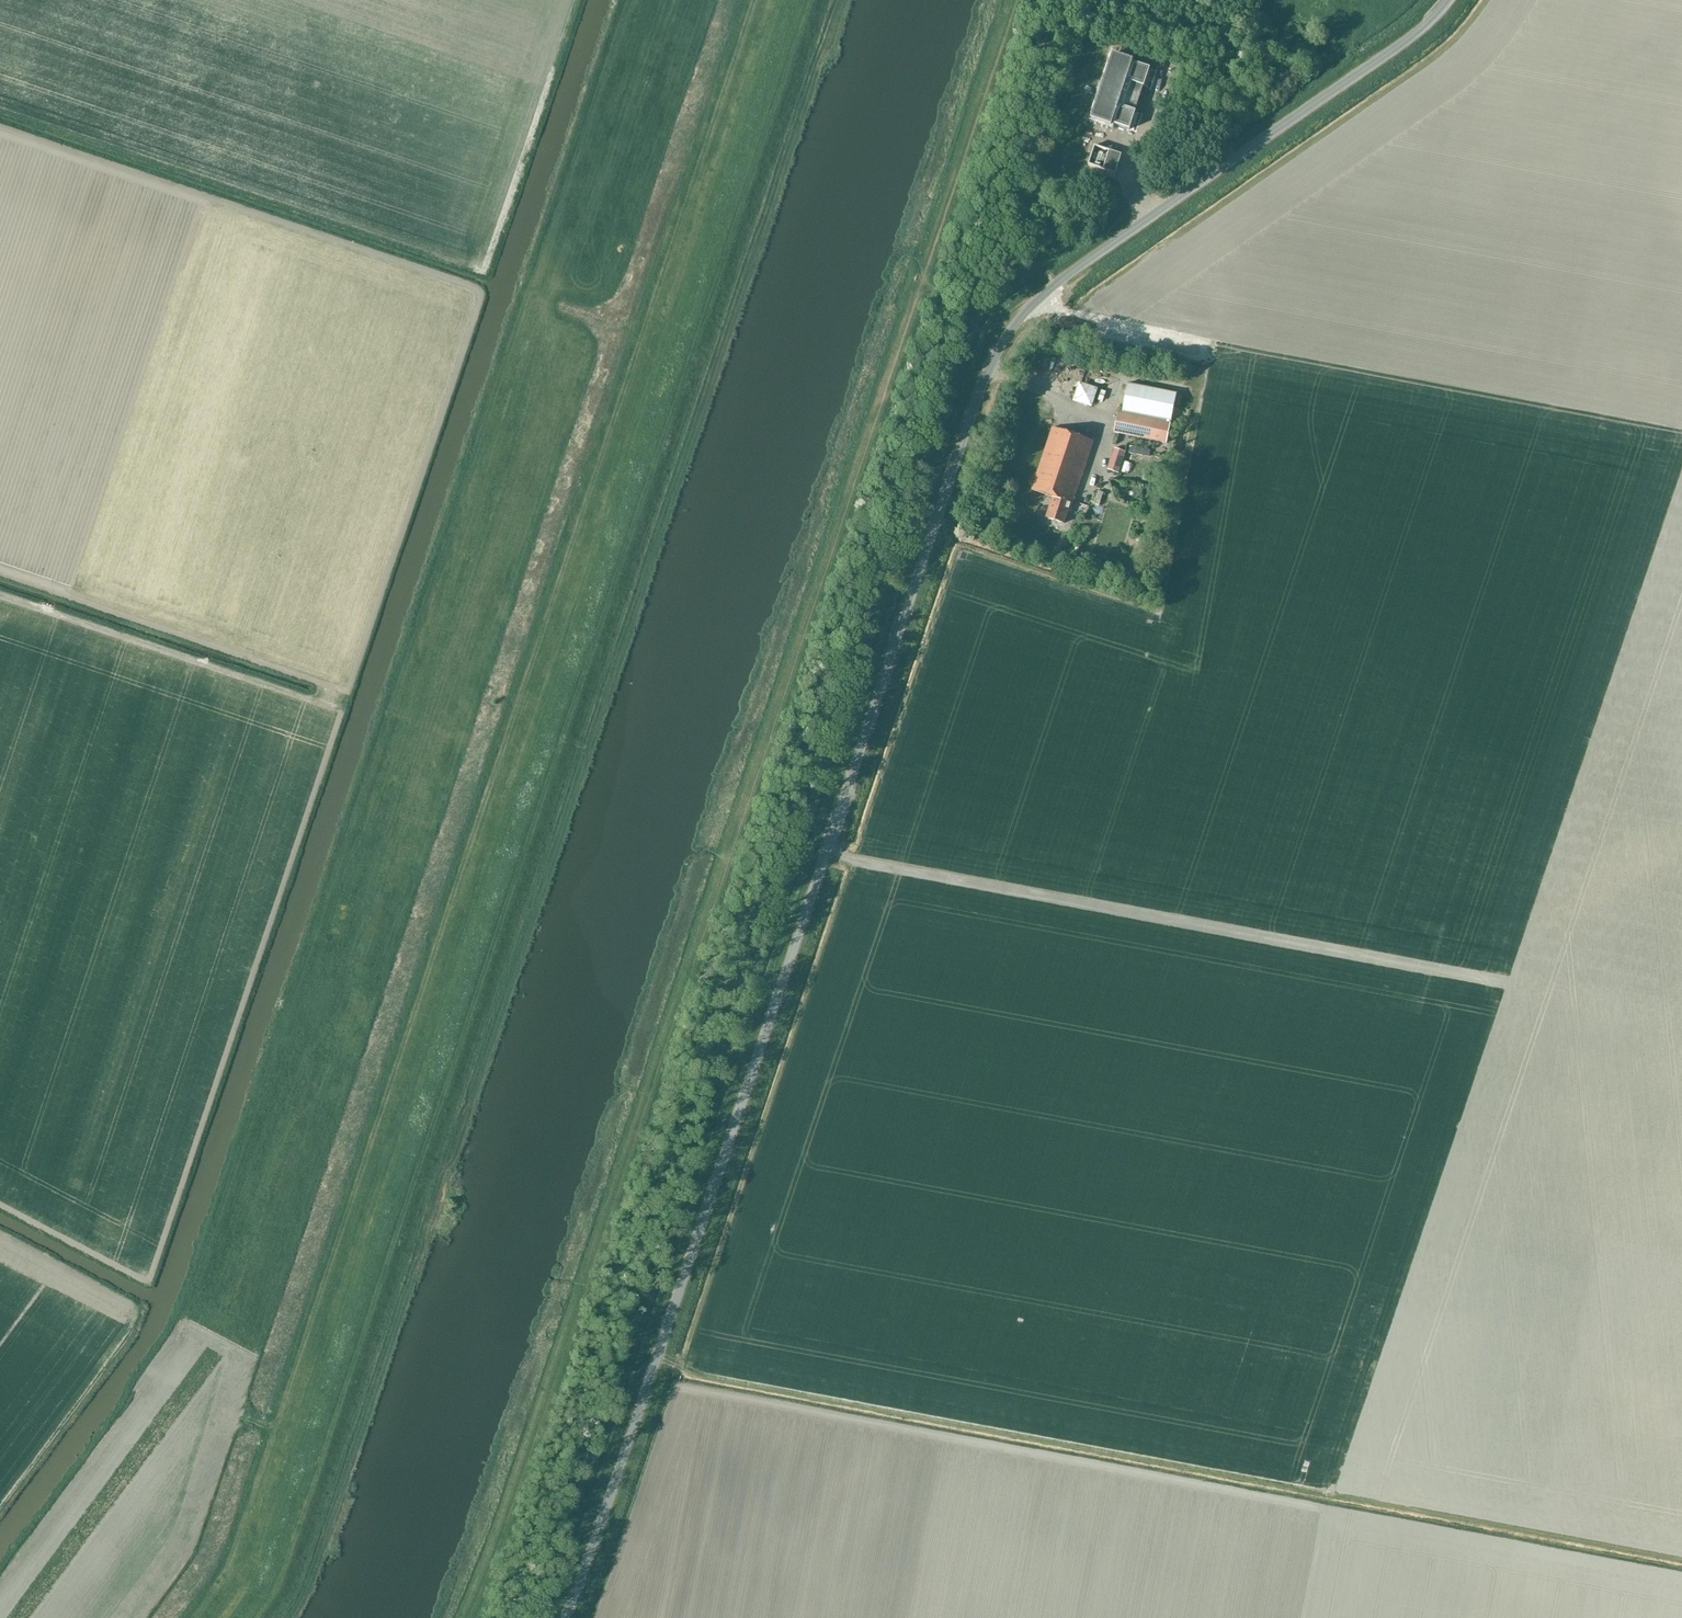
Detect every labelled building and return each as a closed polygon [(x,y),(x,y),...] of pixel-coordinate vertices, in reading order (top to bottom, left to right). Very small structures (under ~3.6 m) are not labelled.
[(1140,115),(1135,113),(1144,87),(1149,88),(1155,71),(1150,70),(1150,69),(1133,63),(1133,61),(1113,54),(1091,119),(1112,127),(1112,124),(1130,130),(1130,129),(1135,131),(1140,115)] [(1094,145),(1088,164),(1115,174),(1121,154),(1094,145)] [(917,298),(918,287),(911,286),(909,297),(917,298)] [(1085,370),(1080,383),(1087,385),(1091,372),(1085,370)] [(1079,383),(1073,402),(1092,408),(1098,389),(1087,385),(1080,383),(1079,383)] [(1123,412),(1171,422),(1177,393),(1129,383),(1123,412)] [(1114,433),(1167,443),(1171,423),(1118,412),(1114,433)] [(1052,498),(1045,518),(1065,524),(1069,513),(1071,514),(1095,442),(1052,428),(1030,491),(1052,498)] [(1107,469),(1119,472),(1126,452),(1114,448),(1107,469)] [(1128,475),(1132,464),(1124,462),(1121,472),(1128,475)] [(1099,505),(1103,493),(1098,491),(1094,504),(1099,505)] [(1124,569),(1131,565),(1127,555),(1119,558),(1124,569)]
